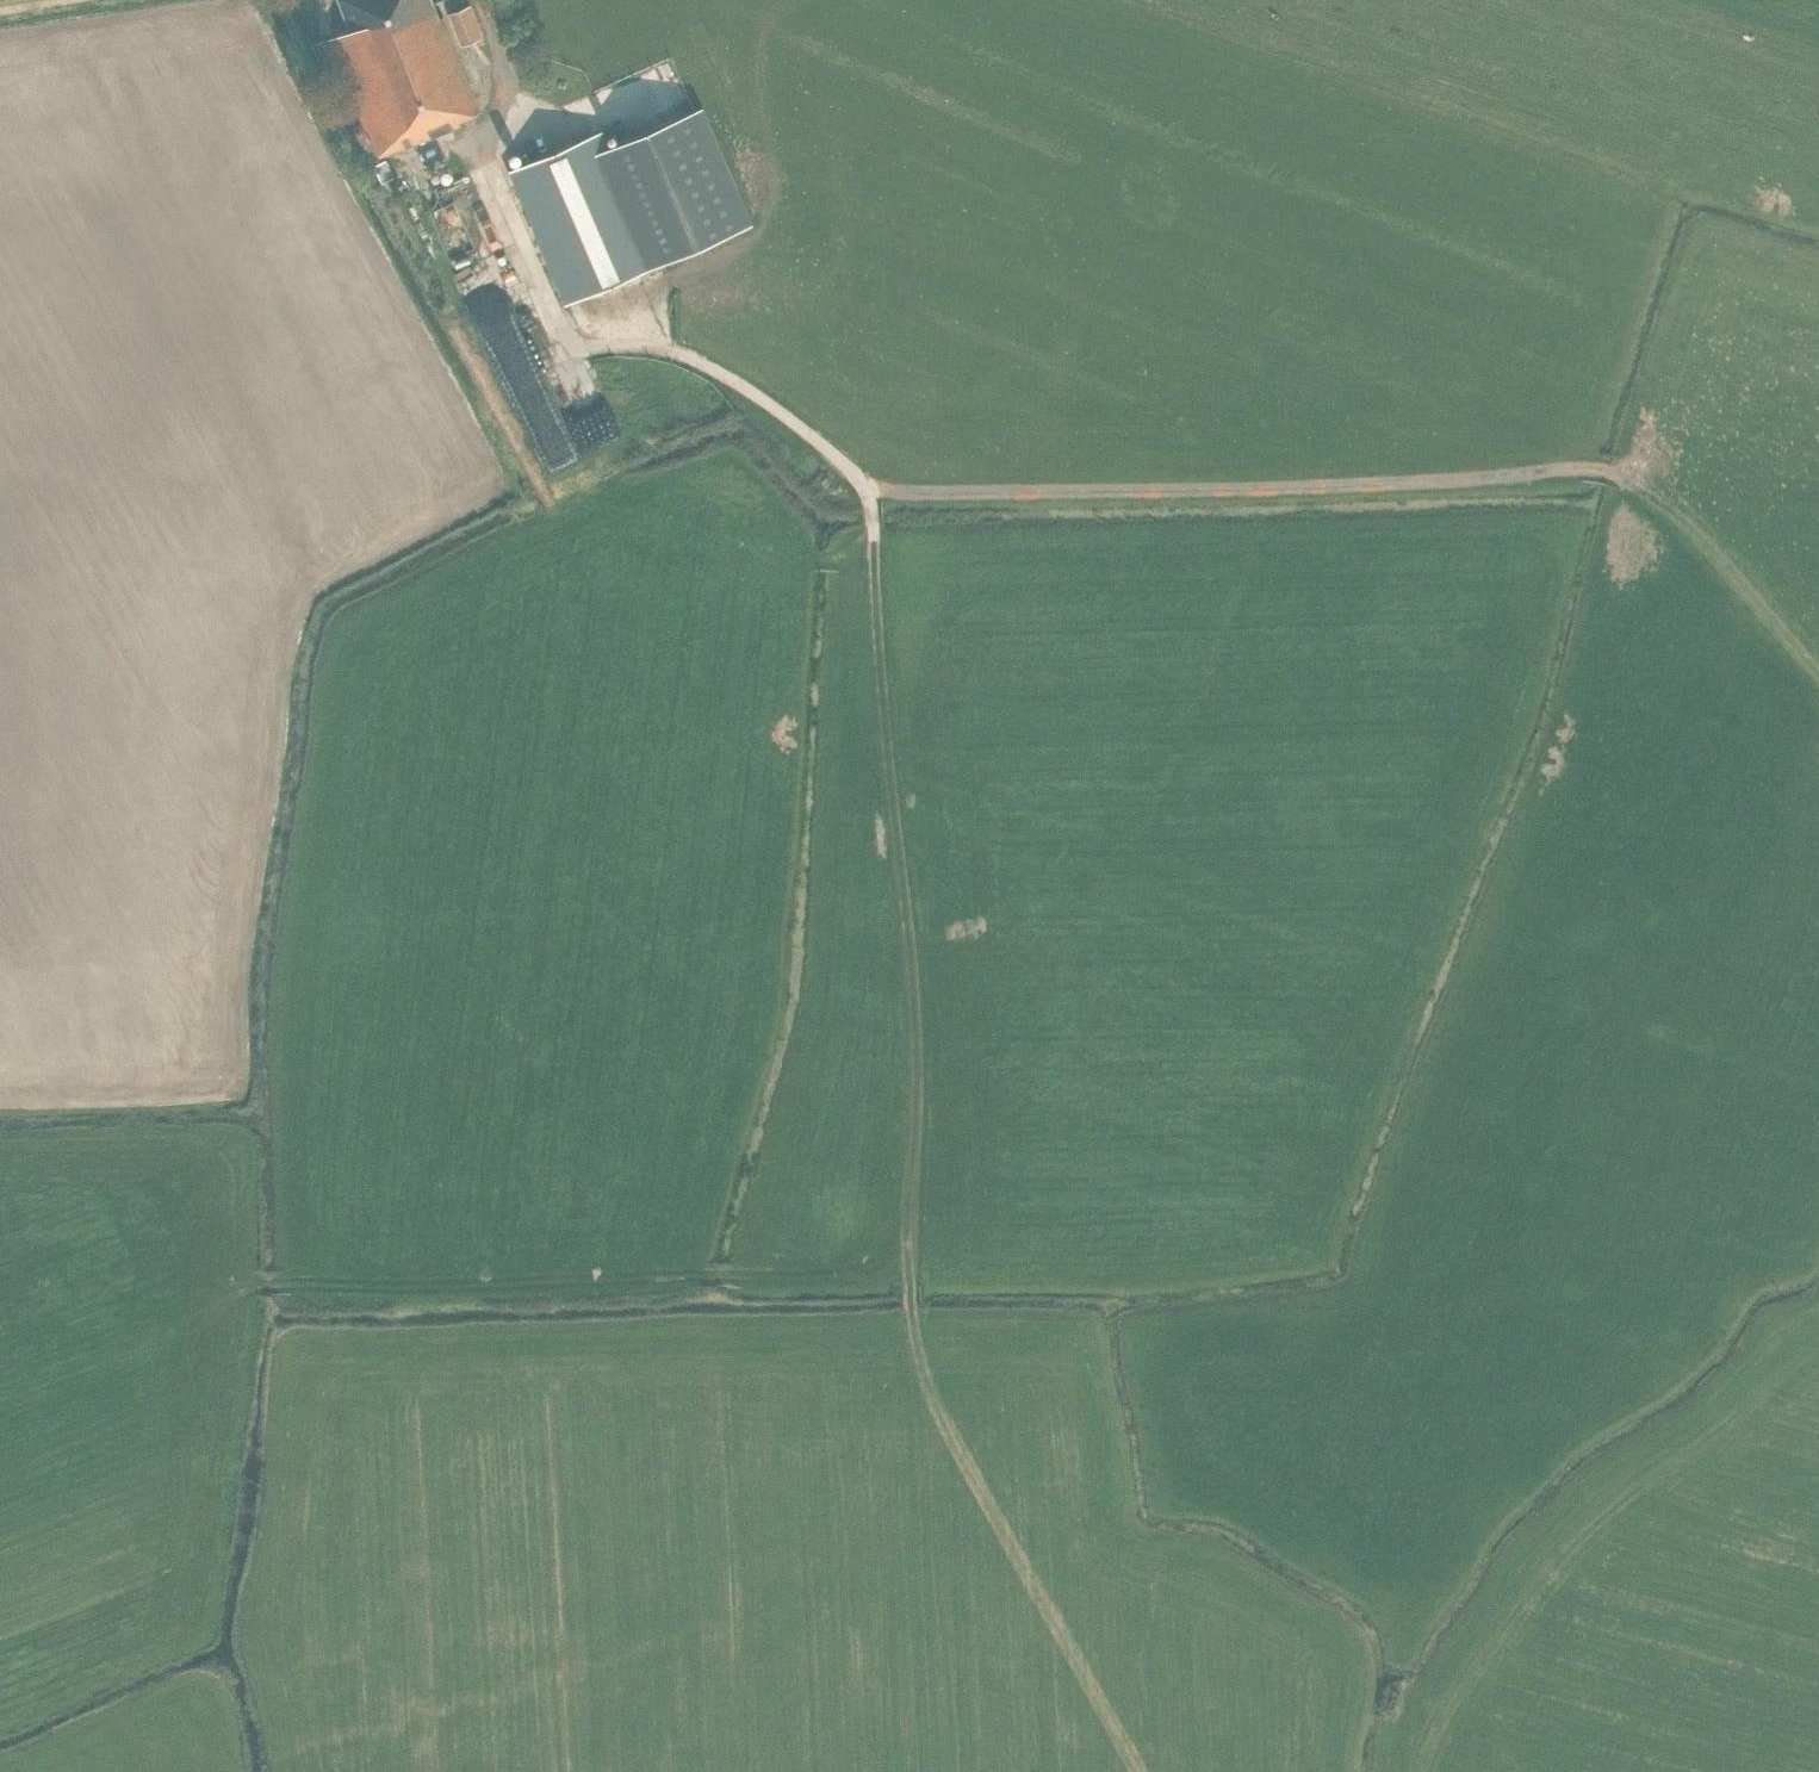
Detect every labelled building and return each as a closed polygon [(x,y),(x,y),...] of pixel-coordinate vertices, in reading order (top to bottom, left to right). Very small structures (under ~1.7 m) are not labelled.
[(432,0),(340,0),(351,30),(314,44),(324,70),(341,63),(378,157),(462,124),(460,120),(481,112),(444,16),(439,18),(432,0)] [(484,38),(471,5),(449,13),(463,47),(484,38)] [(745,207),(695,91),(509,171),(567,305),(662,264),(654,246),(745,207)]
